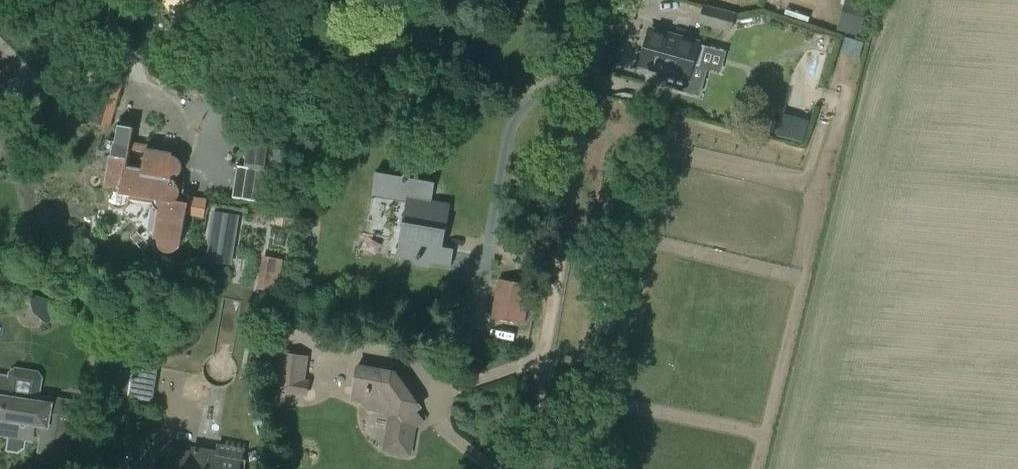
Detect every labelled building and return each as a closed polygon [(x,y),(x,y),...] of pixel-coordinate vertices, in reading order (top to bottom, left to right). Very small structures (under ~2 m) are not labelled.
[(860,34),(871,0),(847,0),(838,27),(860,34)] [(698,23),(731,32),(735,12),(704,4),(698,23)] [(681,43),(682,41),(648,33),(641,64),(673,72),(674,70),(697,76),(704,49),(681,43)] [(85,103),(114,110),(120,83),(91,74),(85,103)] [(810,120),(782,112),(780,122),(777,134),(776,135),(803,143),(810,120)] [(777,134),(780,122),(765,118),(762,130),(777,134)] [(114,124),(104,186),(113,188),(111,199),(111,201),(113,204),(116,207),(119,207),(121,207),(123,207),(125,206),(127,204),(128,202),(129,200),(129,198),(153,202),(153,203),(155,206),(158,208),(159,209),(155,238),(157,239),(157,242),(158,244),(159,247),(161,249),(163,251),(165,252),(167,252),(170,252),(174,252),(177,250),(179,248),(180,246),(181,243),(187,202),(174,200),(176,199),(178,197),(179,196),(180,194),(181,191),(181,188),(180,186),(179,184),(178,182),(175,181),(173,180),(171,180),(171,178),(174,177),(177,176),(179,175),(181,172),(183,170),(183,168),(183,164),(182,162),(181,159),(180,157),(178,156),(177,156),(172,154),(173,151),(130,145),(133,127),(114,124)] [(14,135),(0,127),(0,160),(14,135)] [(410,177),(406,173),(401,176),(376,172),(372,195),(406,201),(397,256),(412,258),(417,265),(422,266),(423,261),(451,266),(454,248),(443,246),(450,204),(432,201),(435,182),(410,177)] [(211,209),(205,249),(232,253),(239,213),(211,209)] [(258,289),(279,292),(285,259),(263,255),(258,289)] [(492,317),(525,323),(531,285),(498,279),(492,317)] [(617,315),(596,312),(594,331),(615,333),(617,315)] [(134,363),(135,358),(99,352),(97,368),(114,371),(110,395),(128,397),(134,363)] [(275,391),(308,396),(310,380),(306,379),(309,356),(281,352),(275,391)] [(153,401),(159,366),(134,363),(128,397),(153,401)] [(352,399),(361,400),(367,409),(384,412),(393,425),(389,448),(407,451),(411,428),(422,421),(416,411),(420,408),(396,372),(358,365),(352,399)] [(38,459),(53,461),(54,458),(64,451),(67,451),(74,402),(38,396),(41,378),(37,373),(16,370),(11,373),(10,378),(0,376),(0,434),(10,436),(8,449),(17,451),(17,448),(20,446),(23,446),(24,438),(26,439),(27,435),(35,429),(41,438),(38,459)] [(242,463),(170,452),(167,468),(242,468),(242,463)]
